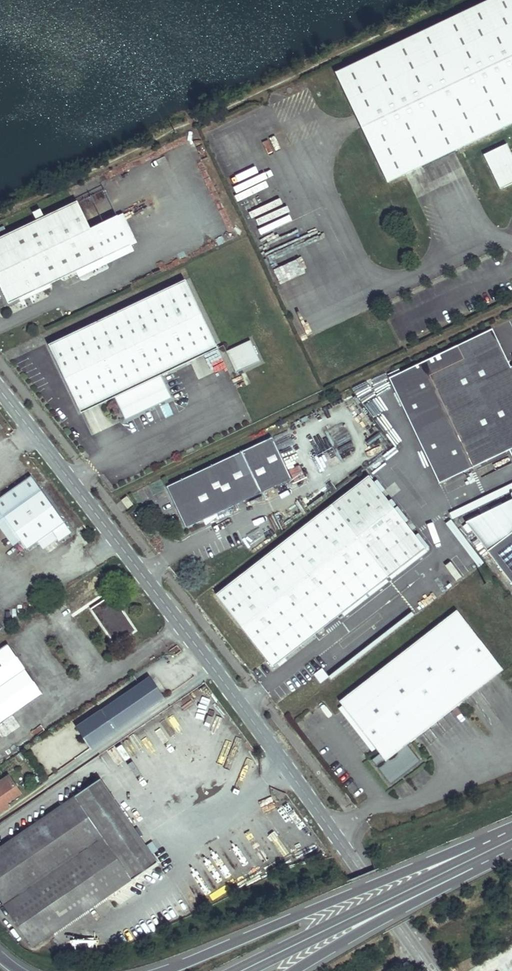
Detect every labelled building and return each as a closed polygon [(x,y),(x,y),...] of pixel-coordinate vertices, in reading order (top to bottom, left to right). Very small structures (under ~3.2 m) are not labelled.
[(337,75),(390,184),(511,125),(511,0),(493,0),(337,75)] [(286,136),(299,133),(296,120),(283,123),(286,136)] [(486,155),(502,189),(511,184),(511,151),(509,144),(486,155)] [(0,238),(0,287),(8,304),(23,297),(21,294),(27,291),(28,294),(131,246),(117,218),(90,230),(77,202),(0,238)] [(161,375),(217,349),(185,280),(48,345),(80,413),(114,398),(125,420),(172,398),(161,375)] [(389,378),(440,486),(510,452),(511,457),(511,367),(510,368),(492,330),(400,373),(389,378)] [(260,361),(250,340),(226,351),(236,373),(260,361)] [(387,375),(389,378),(400,373),(398,369),(387,375)] [(216,514),(291,479),(272,438),(166,487),(186,529),(203,520),(216,514)] [(316,439),(308,446),(316,455),(324,448),(316,439)] [(272,667),(425,549),(368,476),(216,594),(272,667)] [(30,477),(0,500),(0,514),(21,543),(27,551),(38,543),(52,533),(57,541),(59,543),(72,534),(30,477)] [(133,505),(127,497),(121,501),(127,510),(133,505)] [(511,501),(465,527),(511,586),(511,503),(511,501)] [(21,543),(0,514),(0,523),(17,546),(21,543)] [(206,525),(218,516),(216,514),(203,520),(206,525)] [(57,541),(52,533),(38,543),(43,551),(57,541)] [(136,633),(112,599),(91,613),(115,647),(136,633)] [(455,613),(339,706),(378,755),(370,761),(389,785),(418,762),(407,748),(502,672),(455,613)] [(41,697),(8,646),(0,651),(0,723),(41,697)] [(314,674),(320,683),(328,677),(322,668),(314,674)] [(91,748),(164,698),(149,678),(77,727),(91,748)] [(181,703),(177,697),(159,709),(162,715),(181,703)] [(10,775),(0,781),(0,811),(10,804),(8,802),(22,793),(10,775)] [(30,948),(153,866),(116,809),(98,783),(0,849),(0,904),(30,948)]
